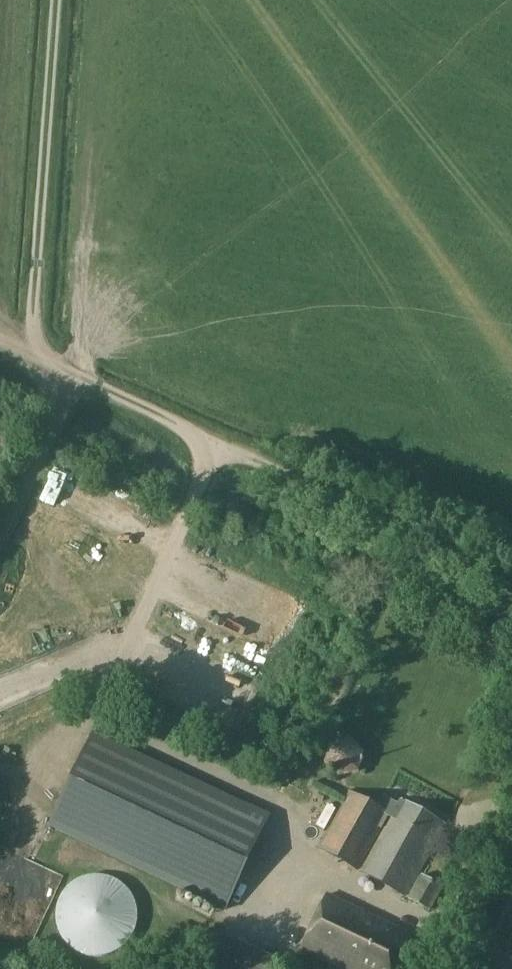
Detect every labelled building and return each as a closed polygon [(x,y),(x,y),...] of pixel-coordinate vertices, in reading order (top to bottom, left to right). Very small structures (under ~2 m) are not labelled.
[(62,472),(48,497),(61,505),(76,480),(62,472)] [(93,733),(76,770),(48,828),(226,911),(253,854),(271,816),(93,733)] [(364,752),(348,737),(330,743),(325,764),(339,778),(359,772),(364,752)] [(349,793),(317,849),(358,871),(388,817),(389,816),(378,808),(349,793)] [(391,818),(361,871),(404,896),(444,826),(401,801),(399,804),(384,796),(378,808),(389,816),(388,817),(391,818)] [(408,900),(431,912),(444,888),(422,875),(408,900)] [(70,949),(82,955),(95,957),(108,956),(119,950),(129,941),(135,929),(137,916),(135,904),(129,893),(121,885),(111,879),(99,876),(87,877),(75,881),(65,890),(58,901),(55,914),(56,927),(61,939),(70,949)] [(328,895),(302,948),(346,968),(394,968),(410,935),(328,895)]
